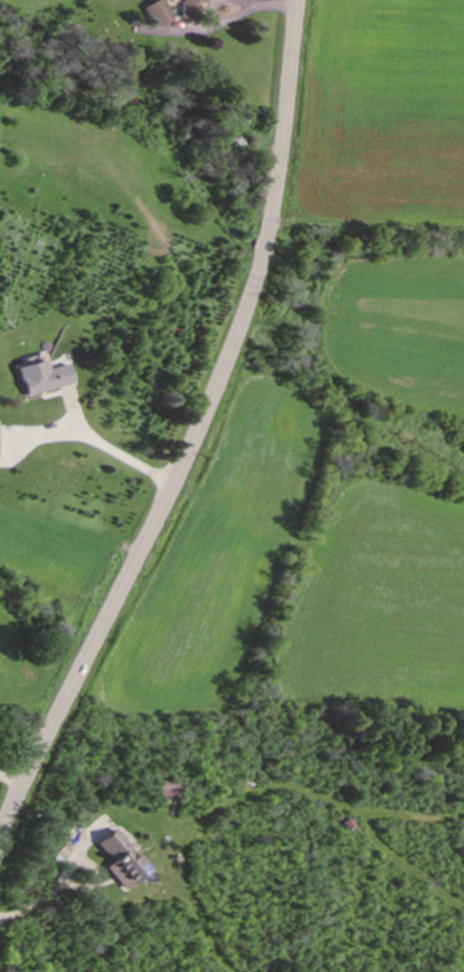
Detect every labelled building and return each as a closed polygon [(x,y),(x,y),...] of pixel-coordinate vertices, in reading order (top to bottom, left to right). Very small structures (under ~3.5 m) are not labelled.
[(172,20),(194,20),(194,0),(172,0),(172,20)] [(146,30),(165,21),(155,1),(136,10),(146,30)] [(65,386),(60,366),(40,371),(38,361),(9,369),(17,398),(65,386)] [(102,868),(117,891),(142,875),(112,829),(91,843),(106,865),(102,868)]
